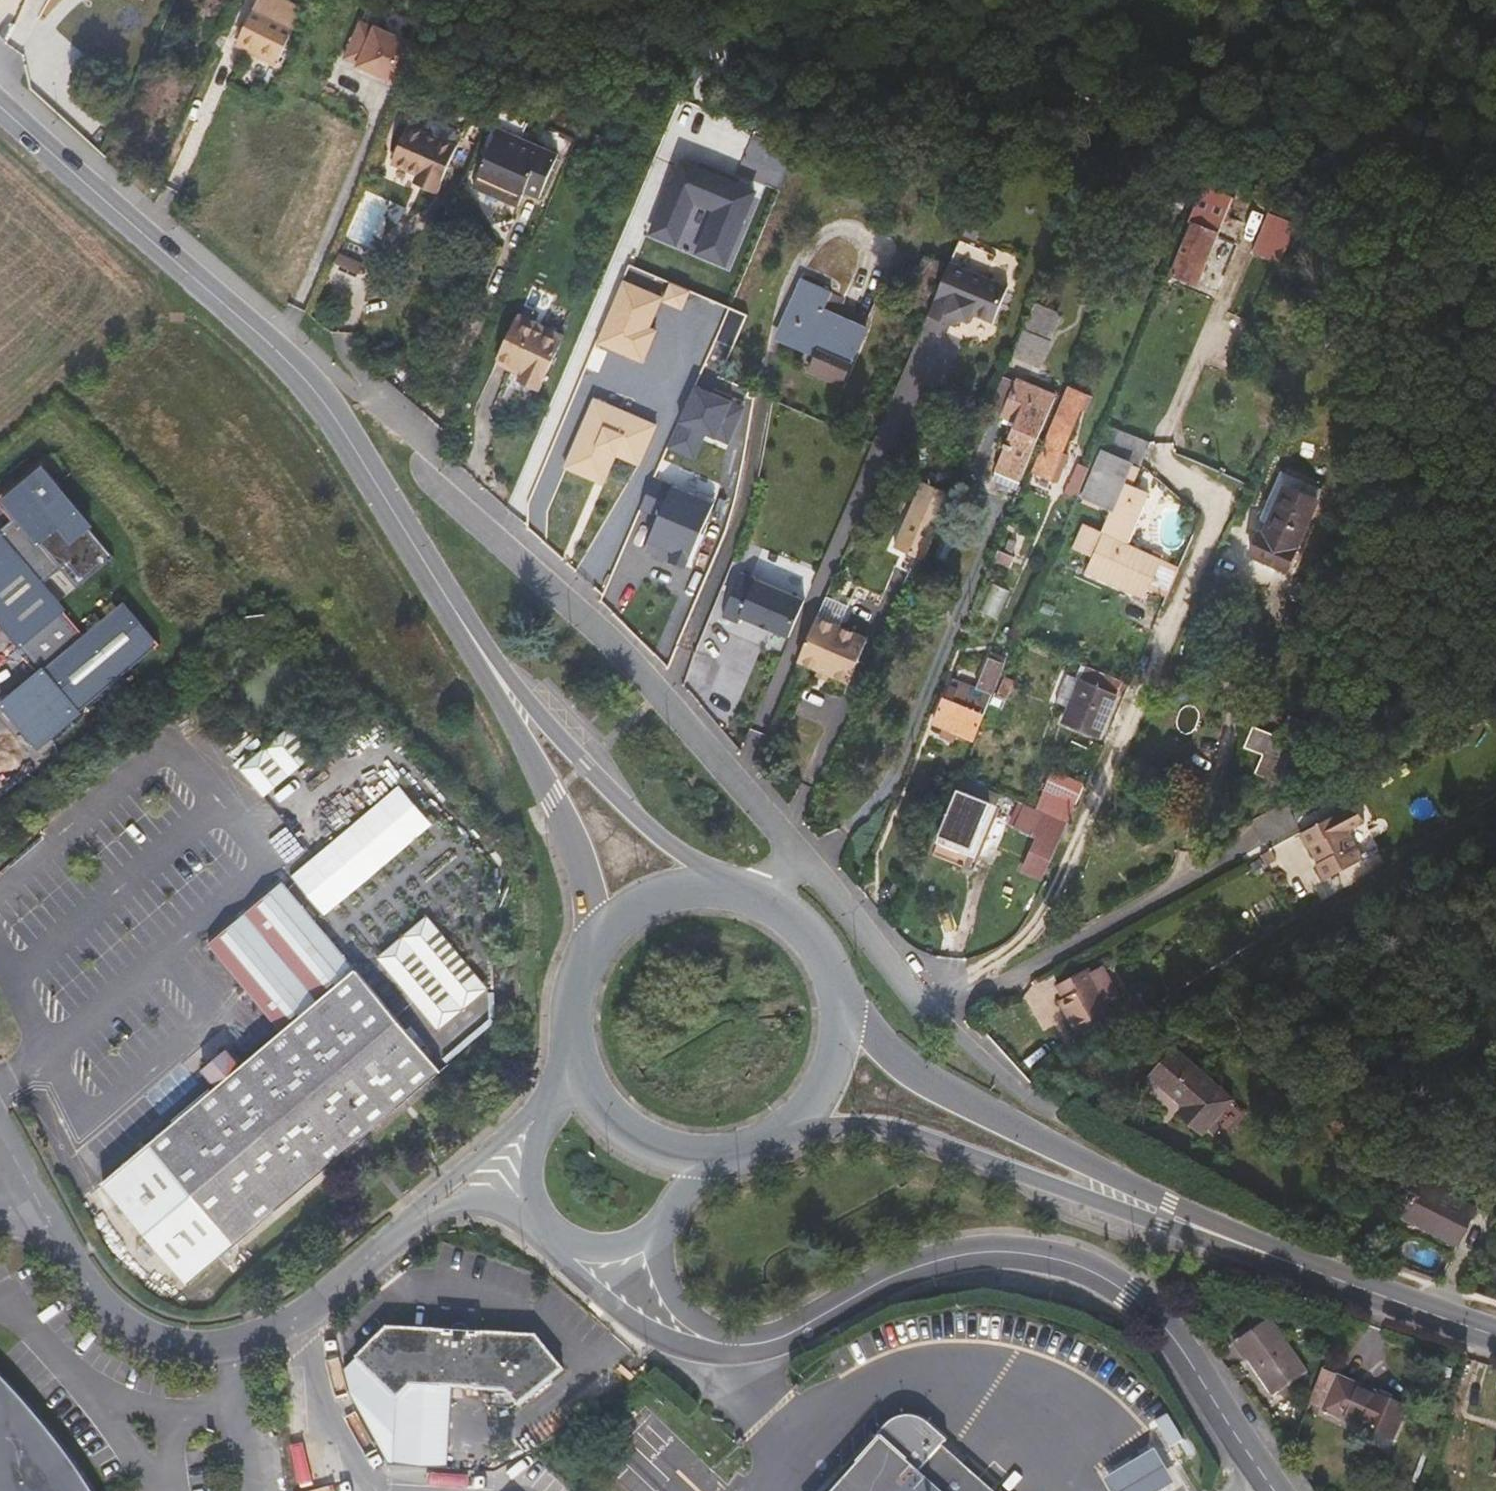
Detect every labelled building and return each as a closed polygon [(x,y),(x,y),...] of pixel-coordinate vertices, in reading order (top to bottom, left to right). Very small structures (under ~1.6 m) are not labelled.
[(293,28),(255,9),(239,42),(277,61),(293,28)] [(357,68),(403,88),(420,47),(375,27),(374,29),(360,23),(344,60),(358,66),(357,68)] [(434,120),(428,134),(458,147),(460,138),(458,130),(434,120)] [(393,162),(419,173),(427,176),(424,182),(440,188),(458,147),(428,134),(409,126),(393,162)] [(500,127),(498,132),(558,157),(560,153),(500,127)] [(476,181),(522,200),(526,192),(540,198),(558,157),(498,132),(476,181)] [(683,161),(652,232),(676,242),(695,200),(718,210),(700,252),(724,263),(755,192),(683,161)] [(417,178),(424,182),(427,176),(419,173),(417,178)] [(519,208),(522,200),(476,181),(473,188),(519,208)] [(1199,285),(1233,197),(1204,185),(1188,222),(1191,223),(1170,273),(1199,285)] [(1248,249),(1281,262),(1294,229),(1262,216),(1248,249)] [(348,236),(338,260),(361,271),(371,246),(348,236)] [(928,292),(941,263),(924,256),(912,284),(928,292)] [(1008,286),(950,261),(928,314),(955,325),(959,317),(968,321),(972,312),(993,321),(1008,286)] [(801,279),(792,299),(803,304),(788,338),(816,351),(807,371),(842,387),(866,332),(824,313),(832,293),(801,279)] [(662,297),(623,281),(597,342),(643,361),(653,337),(646,334),(649,327),(662,297)] [(690,290),(673,282),(665,300),(683,308),(690,290)] [(777,332),(788,338),(803,304),(792,299),(777,332)] [(717,317),(719,305),(696,301),(694,312),(717,317)] [(1064,313),(1036,301),(1024,328),(1052,340),(1064,313)] [(520,314),(517,320),(537,331),(540,324),(520,314)] [(565,336),(540,324),(537,331),(517,320),(499,358),(525,371),(522,376),(542,386),(565,336)] [(656,330),(649,327),(646,334),(653,337),(656,330)] [(1040,367),(1052,340),(1024,328),(1012,355),(1040,367)] [(496,364),(522,376),(525,371),(499,358),(496,364)] [(1017,382),(1003,376),(989,409),(1004,415),(1017,382)] [(1016,420),(995,470),(1020,481),(1056,397),(1018,380),(1017,382),(1004,415),(1016,420)] [(696,387),(672,441),(692,450),(700,432),(707,435),(717,439),(729,445),(745,408),(696,387)] [(1091,398),(1069,388),(1044,447),(1042,447),(1032,470),(1057,480),(1068,454),(1061,451),(1079,409),(1085,411),(1091,398)] [(567,466),(604,482),(618,456),(639,465),(658,426),(597,399),(567,466)] [(1104,532),(1091,526),(1082,546),(1093,551),(1084,571),(1083,573),(1145,598),(1150,588),(1167,596),(1180,566),(1129,543),(1149,491),(1134,485),(1146,454),(1147,455),(1152,442),(1150,441),(1108,425),(1098,450),(1102,452),(1083,501),(1112,512),(1104,532)] [(672,441),(669,448),(696,460),(707,435),(700,432),(692,450),(672,441)] [(9,518),(14,514),(3,502),(39,471),(54,488),(59,484),(39,461),(0,494),(0,508),(9,518)] [(1017,490),(1020,481),(995,470),(991,479),(1017,490)] [(160,642),(123,600),(83,634),(56,602),(40,585),(60,568),(76,587),(113,555),(54,488),(39,471),(3,502),(14,514),(9,518),(10,520),(0,529),(0,622),(41,670),(1,705),(38,748),(129,669),(160,642)] [(688,566),(716,501),(657,475),(644,506),(662,514),(651,539),(676,550),(672,559),(688,566)] [(1263,534),(1261,533),(1251,554),(1286,570),(1319,500),(1285,485),(1263,534)] [(891,559),(920,571),(948,506),(919,493),(891,559)] [(790,636),(806,600),(742,572),(727,609),(790,636)] [(939,585),(918,576),(910,595),(931,604),(939,585)] [(846,609),(824,600),(798,661),(820,670),(826,673),(829,674),(849,682),(867,640),(838,627),(846,609)] [(946,698),(943,697),(931,724),(969,741),(1005,657),(991,651),(976,687),(954,678),(946,698)] [(1097,737),(1122,681),(1087,666),(1063,722),(1097,737)] [(826,673),(820,670),(817,676),(826,679),(829,674),(826,673)] [(1312,719),(1316,721),(1329,689),(1325,687),(1312,719)] [(1335,691),(1329,689),(1316,721),(1321,724),(1335,691)] [(1309,723),(1289,715),(1280,736),(1254,725),(1245,747),(1263,754),(1256,773),(1264,776),(1278,783),(1294,745),(1298,747),(1309,723)] [(263,794),(314,759),(292,727),(241,763),(263,794)] [(990,803),(996,805),(1000,795),(960,778),(955,789),(957,791),(939,836),(971,849),(990,803)] [(1045,792),(1037,810),(1043,813),(1066,822),(1069,824),(1077,805),(1045,792)] [(971,849),(939,836),(935,843),(974,860),(996,805),(990,803),(971,849)] [(1362,821),(1353,804),(1300,832),(1307,846),(1309,845),(1320,864),(1317,866),(1325,880),(1364,859),(1348,829),(1362,821)] [(1043,877),(1066,822),(1043,813),(1034,836),(1035,840),(1024,869),(1043,877)] [(272,1027),(349,963),(282,882),(203,946),(272,1027)] [(426,915),(376,957),(438,1030),(489,987),(426,915)] [(441,1033),(438,1030),(376,957),(374,954),(355,970),(422,1048),(441,1033)] [(355,970),(349,963),(272,1027),(236,1057),(223,1041),(198,1063),(211,1078),(96,1174),(189,1283),(441,1070),(422,1048),(355,970)] [(1092,973),(1106,1000),(1120,993),(1105,966),(1092,973)] [(1092,973),(1089,968),(1058,985),(1066,999),(1061,1002),(1080,1035),(1115,1016),(1106,1000),(1092,973)] [(1204,1133),(1233,1099),(1176,1048),(1152,1075),(1185,1105),(1180,1111),(1204,1133)] [(1476,1208),(1421,1180),(1403,1216),(1423,1226),(1424,1224),(1459,1241),(1476,1208)] [(1235,1343),(1272,1397),(1309,1372),(1272,1318),(1235,1343)] [(344,1370),(352,1395),(391,1464),(451,1471),(455,1388),(474,1388),(475,1390),(505,1391),(518,1406),(564,1369),(536,1335),(476,1332),(474,1335),(467,1334),(468,1329),(467,1327),(466,1325),(464,1323),(462,1322),(458,1322),(454,1324),(452,1327),(450,1333),(442,1333),(441,1330),(386,1327),(373,1340),(344,1370)] [(1309,1403),(1323,1410),(1338,1377),(1322,1370),(1309,1403)] [(1272,1397),(1278,1405),(1314,1379),(1309,1372),(1272,1397)] [(84,1477),(65,1450),(42,1421),(10,1385),(0,1375),(0,1490),(93,1490),(84,1477)] [(1323,1410),(1393,1440),(1407,1408),(1338,1377),(1323,1410)] [(879,1440),(889,1430),(894,1426),(901,1423),(908,1422),(919,1424),(943,1445),(951,1437),(931,1420),(924,1415),(918,1414),(910,1413),(899,1414),(891,1418),(885,1422),(878,1429),(824,1490),(835,1490),(879,1440)] [(943,1445),(919,1424),(908,1422),(901,1423),(894,1426),(889,1430),(879,1440),(835,1490),(997,1490),(943,1445)] [(1170,1446),(1184,1438),(1175,1425),(1161,1433),(1170,1446)] [(1104,1479),(1111,1490),(1163,1490),(1176,1484),(1156,1449),(1104,1479)]
